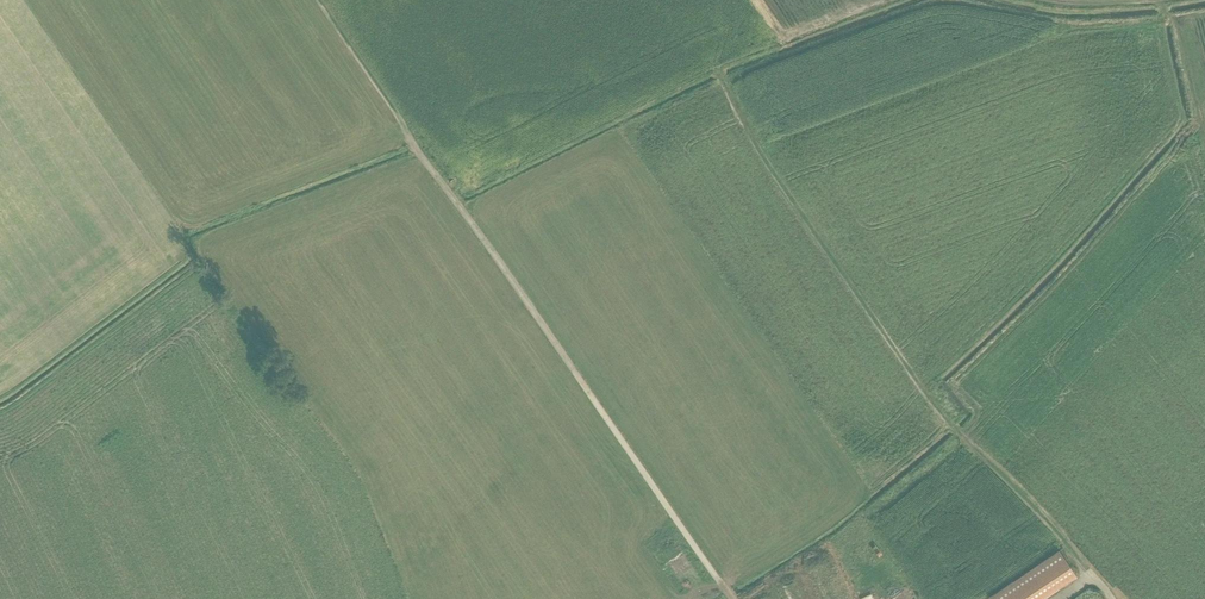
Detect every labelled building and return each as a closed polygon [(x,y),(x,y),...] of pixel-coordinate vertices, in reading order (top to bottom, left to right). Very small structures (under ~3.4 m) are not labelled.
[(1059,551),(988,598),(1046,598),(1077,578),(1059,551)]
